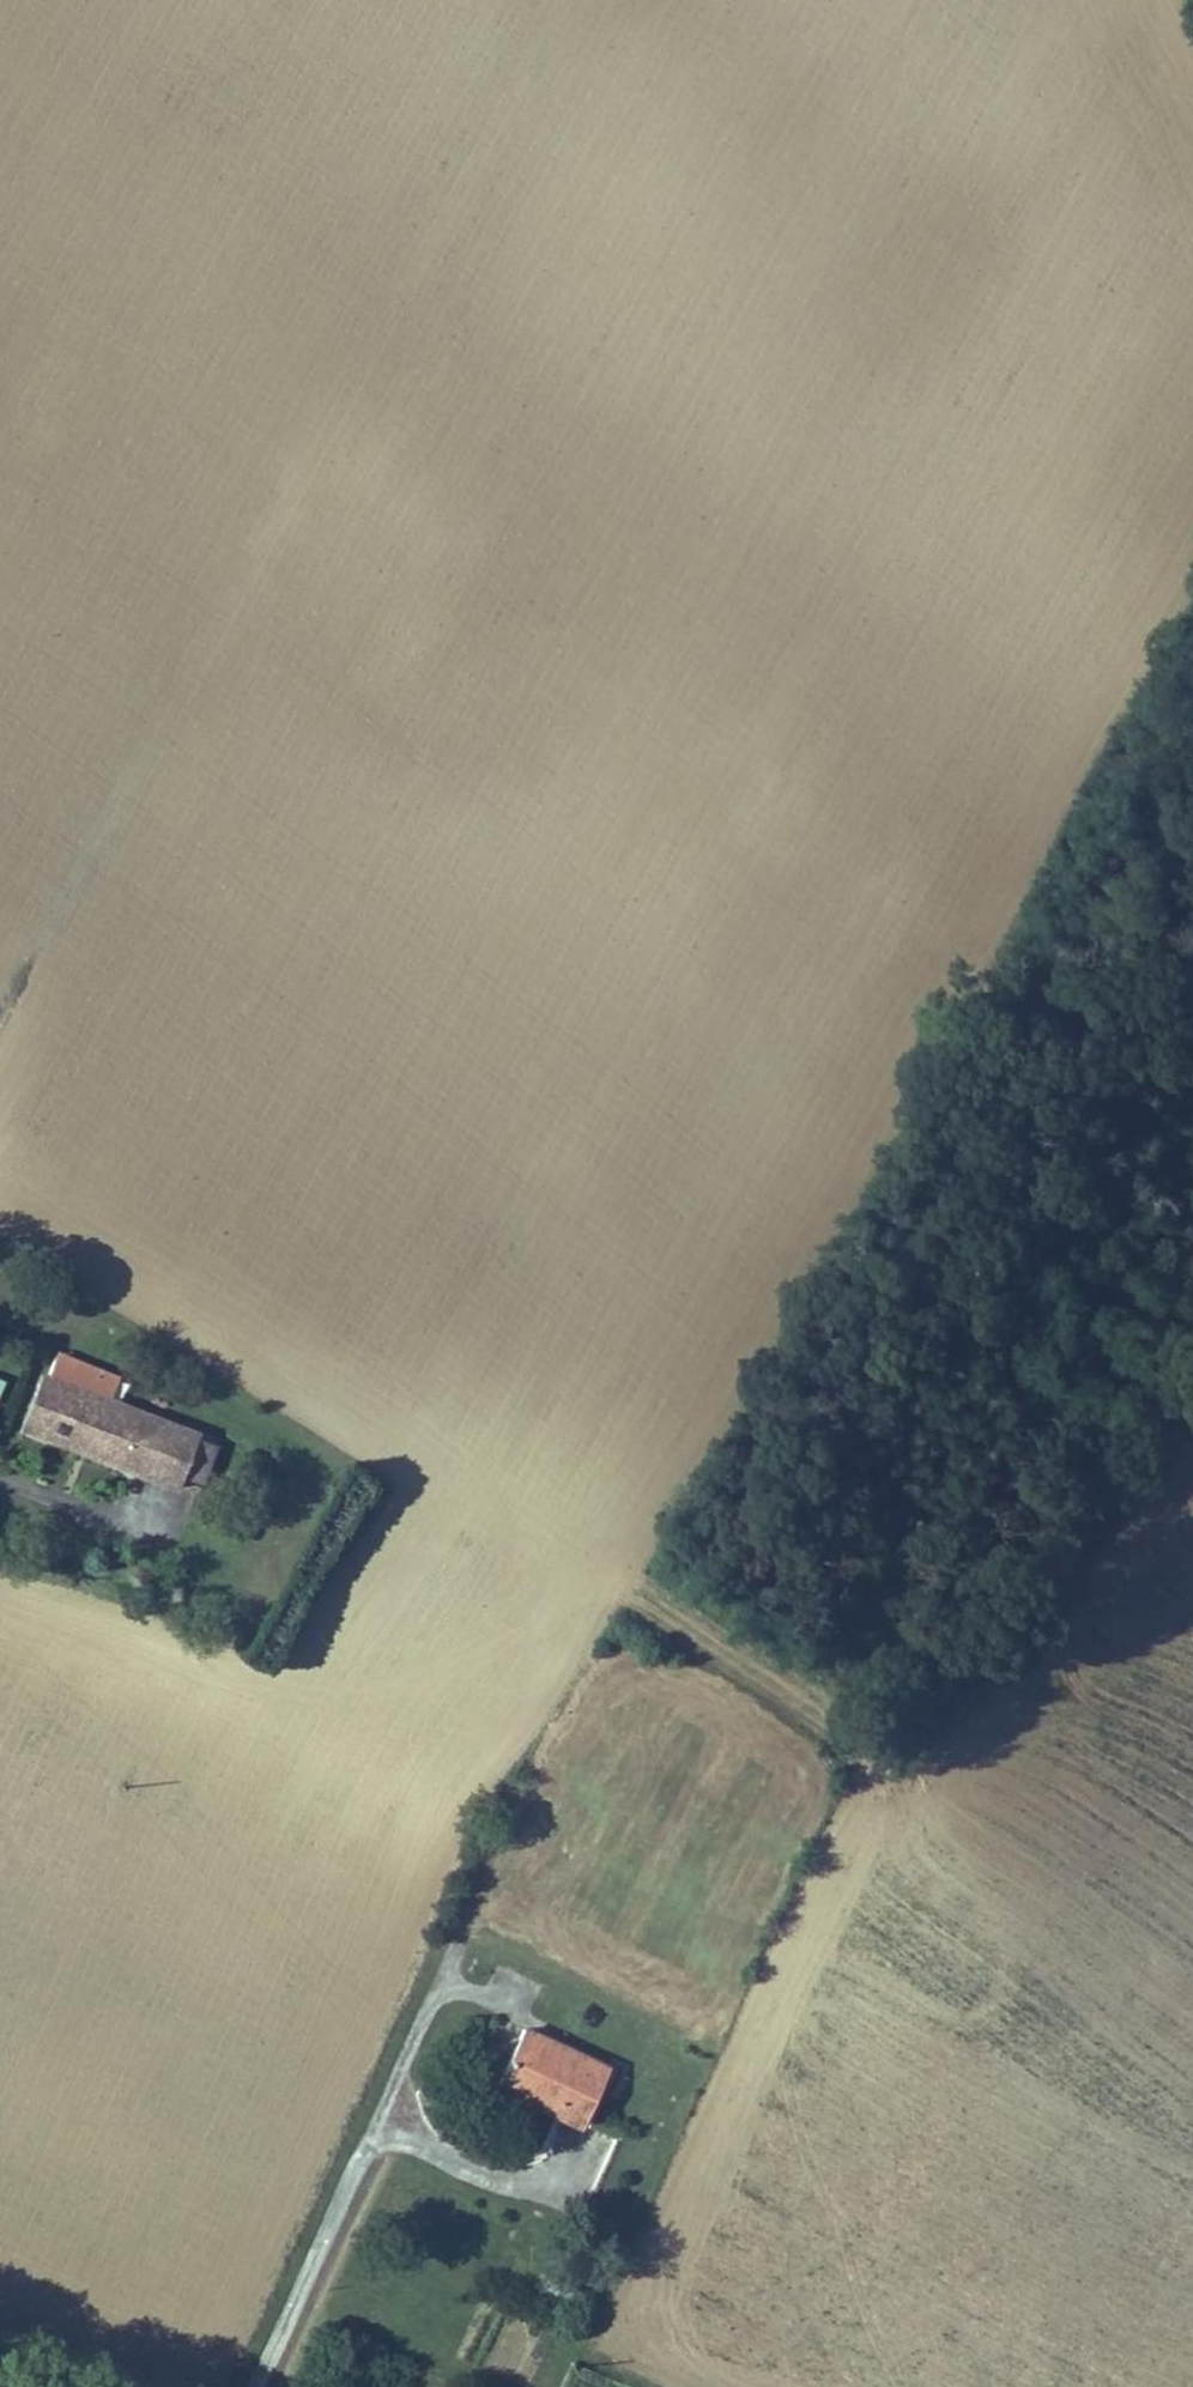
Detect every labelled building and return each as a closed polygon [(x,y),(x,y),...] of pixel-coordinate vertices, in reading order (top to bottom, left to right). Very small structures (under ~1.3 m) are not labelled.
[(87,1399),(95,1375),(70,1366),(61,1390),(35,1381),(18,1432),(178,1486),(183,1473),(195,1435),(108,1406),(87,1399)] [(116,1382),(95,1375),(87,1399),(108,1406),(116,1382)] [(213,1441),(195,1435),(183,1473),(201,1479),(213,1441)] [(495,2090),(527,2102),(532,2089),(562,2101),(557,2115),(587,2127),(610,2069),(518,2032),(495,2090)] [(532,2089),(527,2102),(557,2115),(562,2101),(532,2089)]
